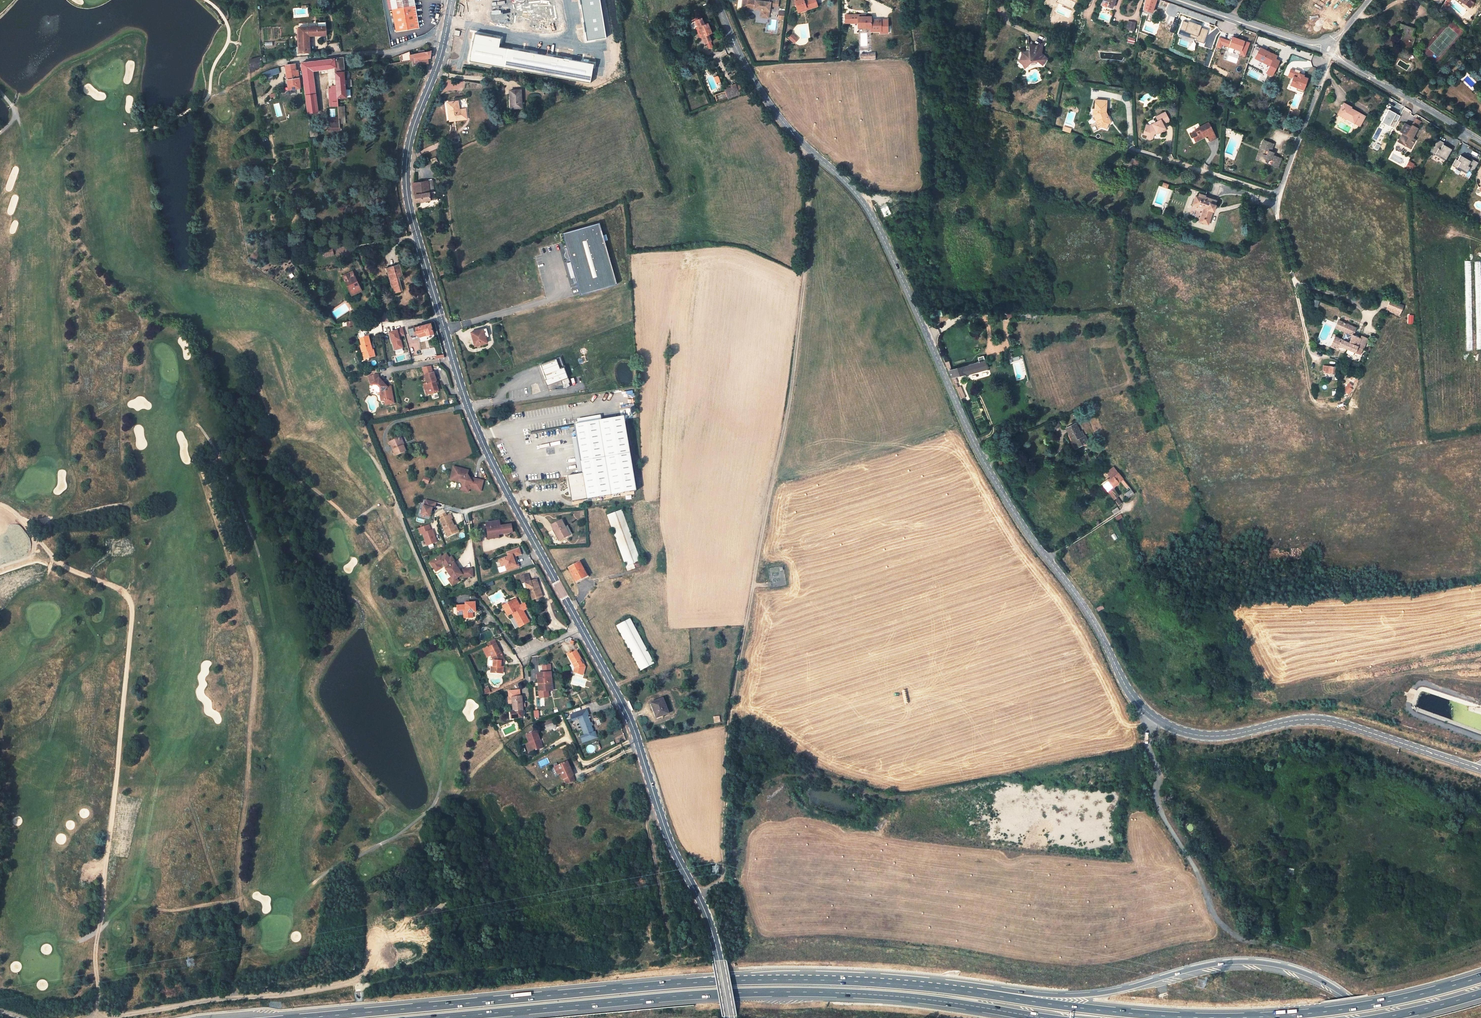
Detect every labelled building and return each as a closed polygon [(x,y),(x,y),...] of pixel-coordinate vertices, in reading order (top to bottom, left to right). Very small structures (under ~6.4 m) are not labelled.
[(415,5),(414,0),(391,0),(392,2),(393,9),(397,33),(398,33),(419,30),(415,5)] [(743,7),(747,7),(746,8),(761,10),(761,17),(769,18),(770,6),(778,7),(779,1),(774,0),(770,0),(770,2),(754,0),(744,0),(743,7)] [(795,1),(797,10),(806,7),(806,10),(817,6),(815,0),(806,0),(804,1),(804,0),(795,0),(795,1)] [(1076,11),(1077,3),(1070,0),(1057,0),(1056,2),(1076,11)] [(1104,0),(1108,2),(1107,6),(1112,8),(1115,0),(1104,0)] [(1143,9),(1152,12),(1156,0),(1145,0),(1143,9)] [(871,17),(865,17),(858,17),(858,15),(850,15),(851,23),(858,23),(858,28),(871,27),(871,31),(881,31),(881,20),(871,20),(871,17)] [(702,18),(696,21),(699,27),(696,28),(700,37),(702,36),(706,44),(707,44),(709,48),(713,47),(711,42),(712,41),(710,36),(711,35),(710,33),(712,32),(708,23),(705,25),(702,18)] [(1189,22),(1183,20),(1181,29),(1191,32),(1189,36),(1196,38),(1195,40),(1204,44),(1209,30),(1202,27),(1202,25),(1190,19),(1189,22)] [(601,21),(587,21),(588,47),(602,46),(601,21)] [(1135,23),(1128,21),(1126,29),(1127,29),(1132,30),(1133,31),(1135,23)] [(1414,29),(1401,24),(1398,31),(1405,34),(1401,45),(1410,49),(1415,37),(1412,36),(1414,29)] [(326,26),(300,27),(301,53),(311,52),(310,36),(327,35),(326,26)] [(501,38),(475,33),(470,61),(591,83),(594,64),(499,47),(501,38)] [(1219,37),(1216,47),(1223,49),(1224,46),(1234,49),(1233,54),(1245,57),(1250,43),(1232,36),(1230,42),(1219,37)] [(1036,45),(1042,50),(1043,45),(1046,42),(1036,45)] [(1042,50),(1036,45),(1029,46),(1029,52),(1027,53),(1026,52),(1021,54),(1022,60),(1020,62),(1026,68),(1030,63),(1038,62),(1041,65),(1047,58),(1042,53),(1042,50)] [(1275,59),(1271,57),(1272,54),(1260,47),(1255,57),(1270,65),(1266,72),(1272,75),(1279,61),(1275,59)] [(410,52),(401,55),(403,62),(412,61),(426,58),(428,58),(431,57),(431,56),(432,51),(424,52),(420,53),(411,55),(410,52)] [(250,61),(252,72),(260,68),(263,67),(262,56),(250,61)] [(345,66),(344,57),(337,58),(302,63),(309,113),(318,111),(313,70),(337,67),(345,66)] [(286,66),(290,89),(298,88),(301,88),(300,78),(298,78),(296,64),(286,66)] [(1295,70),(1291,68),(1288,77),(1292,78),(1290,85),(1297,87),(1297,90),(1305,92),(1310,78),(1306,77),(1307,74),(1301,73),(1302,70),(1296,68),(1295,70)] [(345,72),(337,73),(338,85),(338,93),(338,98),(347,97),(345,72)] [(330,94),(338,93),(338,85),(332,86),(332,88),(329,88),(330,94)] [(738,91),(736,86),(725,90),(729,99),(740,94),(738,91)] [(521,90),(510,91),(512,108),(522,108),(521,90)] [(1107,117),(1106,114),(1106,112),(1107,101),(1095,100),(1095,109),(1094,114),(1098,121),(1096,122),(1099,128),(1102,127),(1107,128),(1108,124),(1111,122),(1108,116),(1107,117)] [(459,101),(448,103),(450,121),(467,118),(466,109),(460,109),(459,101)] [(1339,115),(1360,126),(1365,116),(1351,108),(1350,109),(1344,106),(1339,115)] [(1145,127),(1143,134),(1148,135),(1147,138),(1150,140),(1152,138),(1154,134),(1157,132),(1160,131),(1160,132),(1161,133),(1166,130),(1163,124),(1169,120),(1165,112),(1156,117),(1158,121),(1152,124),(1153,127),(1149,128),(1145,127)] [(339,117),(328,119),(329,127),(340,126),(339,117)] [(1415,118),(1413,124),(1419,126),(1421,120),(1415,118)] [(1208,122),(1199,127),(1199,129),(1196,131),(1191,133),(1194,139),(1199,137),(1200,138),(1207,134),(1207,135),(1211,141),(1216,138),(1208,122)] [(1417,128),(1412,125),(1410,127),(1408,127),(1409,126),(1405,123),(1400,131),(1402,133),(1403,133),(1402,135),(1401,135),(1399,139),(1405,142),(1404,145),(1410,148),(1415,139),(1412,138),(1417,128)] [(1262,143),(1260,148),(1264,149),(1262,153),(1261,153),(1258,160),(1267,163),(1269,158),(1273,160),(1271,165),(1278,167),(1281,158),(1273,155),(1270,154),(1271,151),(1274,144),(1265,141),(1263,144),(1262,143)] [(1473,174),(1478,162),(1460,154),(1458,160),(1456,159),(1453,165),(1473,174)] [(435,190),(434,181),(415,183),(414,183),(416,202),(418,201),(438,198),(437,190),(435,190)] [(1199,222),(1204,223),(1205,219),(1208,220),(1211,211),(1213,211),(1217,201),(1205,197),(1204,199),(1198,197),(1195,196),(1193,204),(1204,208),(1199,222)] [(1204,223),(1208,225),(1213,211),(1211,211),(1208,220),(1205,219),(1204,223)] [(598,223),(562,234),(566,248),(563,249),(568,263),(570,263),(575,276),(572,277),(574,284),(577,283),(580,295),(617,284),(598,223)] [(400,264),(388,267),(394,293),(403,291),(399,277),(403,276),(400,264)] [(353,271),(343,276),(352,296),(362,291),(353,271)] [(1404,306),(1391,300),(1387,309),(1399,316),(1404,306)] [(1339,320),(1335,328),(1344,332),(1352,336),(1349,343),(1341,339),(1335,336),(1330,346),(1337,349),(1339,345),(1355,352),(1357,347),(1363,349),(1367,341),(1353,335),(1355,328),(1339,320)] [(434,334),(431,323),(409,330),(411,336),(418,333),(425,331),(427,335),(427,336),(434,334)] [(403,328),(389,332),(394,351),(404,348),(400,337),(405,336),(403,328)] [(483,330),(471,333),(475,347),(487,344),(486,338),(483,330)] [(1349,343),(1352,336),(1344,332),(1341,339),(1349,343)] [(368,337),(360,340),(362,346),(361,347),(364,360),(375,357),(373,350),(371,351),(370,348),(371,347),(368,337)] [(1011,352),(1012,357),(1022,355),(1021,351),(1020,347),(1010,349),(1011,352)] [(568,378),(560,357),(541,365),(545,377),(546,380),(545,380),(547,386),(549,391),(555,388),(563,386),(570,383),(568,378)] [(987,369),(985,360),(965,366),(949,370),(951,377),(954,376),(967,373),(967,374),(987,369)] [(1335,374),(1336,366),(1328,366),(1326,366),(1323,365),(1323,371),(1325,371),(1325,373),(1329,373),(1335,374)] [(431,393),(439,390),(440,390),(439,384),(437,378),(439,378),(436,370),(426,373),(428,381),(424,382),(426,389),(429,388),(431,393)] [(380,395),(381,401),(385,400),(386,405),(395,403),(393,392),(391,392),(389,387),(388,387),(380,378),(379,374),(369,377),(371,386),(372,386),(380,395)] [(1344,389),(1349,393),(1354,386),(1349,382),(1344,389)] [(960,387),(956,389),(961,399),(965,397),(960,387)] [(636,491),(624,418),(576,425),(583,473),(567,475),(571,501),(636,491)] [(1061,425),(1057,420),(1052,424),(1055,428),(1061,425)] [(1080,432),(1076,423),(1066,428),(1069,434),(1070,433),(1074,442),(1076,441),(1078,447),(1088,442),(1085,436),(1082,431),(1080,432)] [(1078,447),(1076,441),(1074,442),(1070,433),(1069,434),(1076,448),(1078,447)] [(390,443),(396,456),(406,451),(403,445),(400,438),(390,443)] [(469,470),(454,466),(452,477),(461,479),(463,483),(465,487),(464,490),(469,491),(470,488),(482,491),(484,480),(474,478),(473,480),(471,480),(468,474),(469,470)] [(1106,473),(1110,478),(1118,472),(1114,467),(1106,473)] [(1123,479),(1118,472),(1110,478),(1107,481),(1103,484),(1107,491),(1112,487),(1119,482),(1121,480),(1123,479)] [(422,481),(428,484),(431,478),(425,476),(422,481)] [(1107,491),(1114,499),(1117,497),(1119,496),(1112,487),(1107,491)] [(1131,489),(1125,493),(1128,498),(1134,494),(1131,489)] [(1114,499),(1118,506),(1122,503),(1117,497),(1114,499)] [(437,502),(428,500),(426,502),(425,506),(424,506),(422,515),(431,517),(433,509),(436,507),(437,502)] [(621,510),(607,516),(627,571),(641,566),(639,558),(621,510)] [(449,515),(439,520),(448,537),(458,532),(456,527),(452,520),(449,515)] [(569,535),(561,520),(551,526),(559,540),(569,535)] [(511,525),(501,526),(501,521),(486,523),(487,528),(488,536),(498,535),(512,533),(511,525)] [(429,525),(419,529),(421,535),(423,534),(428,546),(437,542),(433,530),(431,531),(429,525)] [(520,547),(506,551),(507,557),(498,559),(501,567),(505,566),(507,571),(518,568),(515,557),(522,555),(520,547)] [(448,561),(443,564),(445,568),(451,577),(453,580),(456,578),(461,575),(463,578),(464,577),(472,576),(472,569),(462,569),(459,571),(453,562),(450,564),(448,561)] [(586,577),(579,563),(569,568),(576,582),(586,577)] [(453,580),(451,577),(448,579),(452,585),(458,581),(456,578),(453,580)] [(528,591),(530,596),(531,596),(534,595),(535,599),(543,597),(537,581),(531,583),(530,578),(522,581),(524,587),(527,586),(528,591)] [(516,599),(503,606),(508,614),(511,613),(513,617),(515,616),(521,626),(529,622),(526,616),(524,617),(522,613),(519,608),(521,607),(516,599)] [(466,606),(457,606),(457,612),(464,611),(464,615),(465,619),(473,618),(473,613),(472,610),(475,609),(475,602),(466,603),(466,606)] [(528,609),(525,604),(521,607),(519,608),(522,613),(528,609)] [(513,617),(519,627),(521,626),(515,616),(513,617)] [(653,664),(629,620),(616,626),(640,670),(648,666),(653,664)] [(487,647),(483,649),(487,657),(491,655),(494,660),(494,666),(491,666),(491,672),(503,673),(503,667),(501,666),(501,661),(505,661),(498,647),(496,643),(487,647)] [(577,650),(573,652),(572,652),(572,650),(566,653),(574,667),(573,673),(579,674),(580,671),(584,672),(586,666),(583,662),(582,663),(580,660),(582,659),(577,650)] [(537,674),(539,693),(548,692),(548,688),(552,688),(551,672),(537,674)] [(519,691),(511,692),(510,692),(510,697),(509,697),(509,703),(513,703),(514,711),(512,711),(512,718),(522,717),(522,710),(521,696),(519,696),(519,691)] [(667,713),(662,699),(651,704),(656,718),(667,713)] [(582,728),(584,735),(581,736),(583,743),(598,737),(595,731),(594,731),(588,716),(590,715),(587,709),(575,714),(571,716),(573,721),(575,720),(578,730),(582,728)] [(555,721),(545,726),(547,731),(558,726),(555,721)] [(530,740),(534,750),(544,746),(538,730),(526,734),(528,741),(530,740)] [(566,760),(556,764),(553,765),(556,773),(559,772),(562,779),(573,775),(566,760)]
